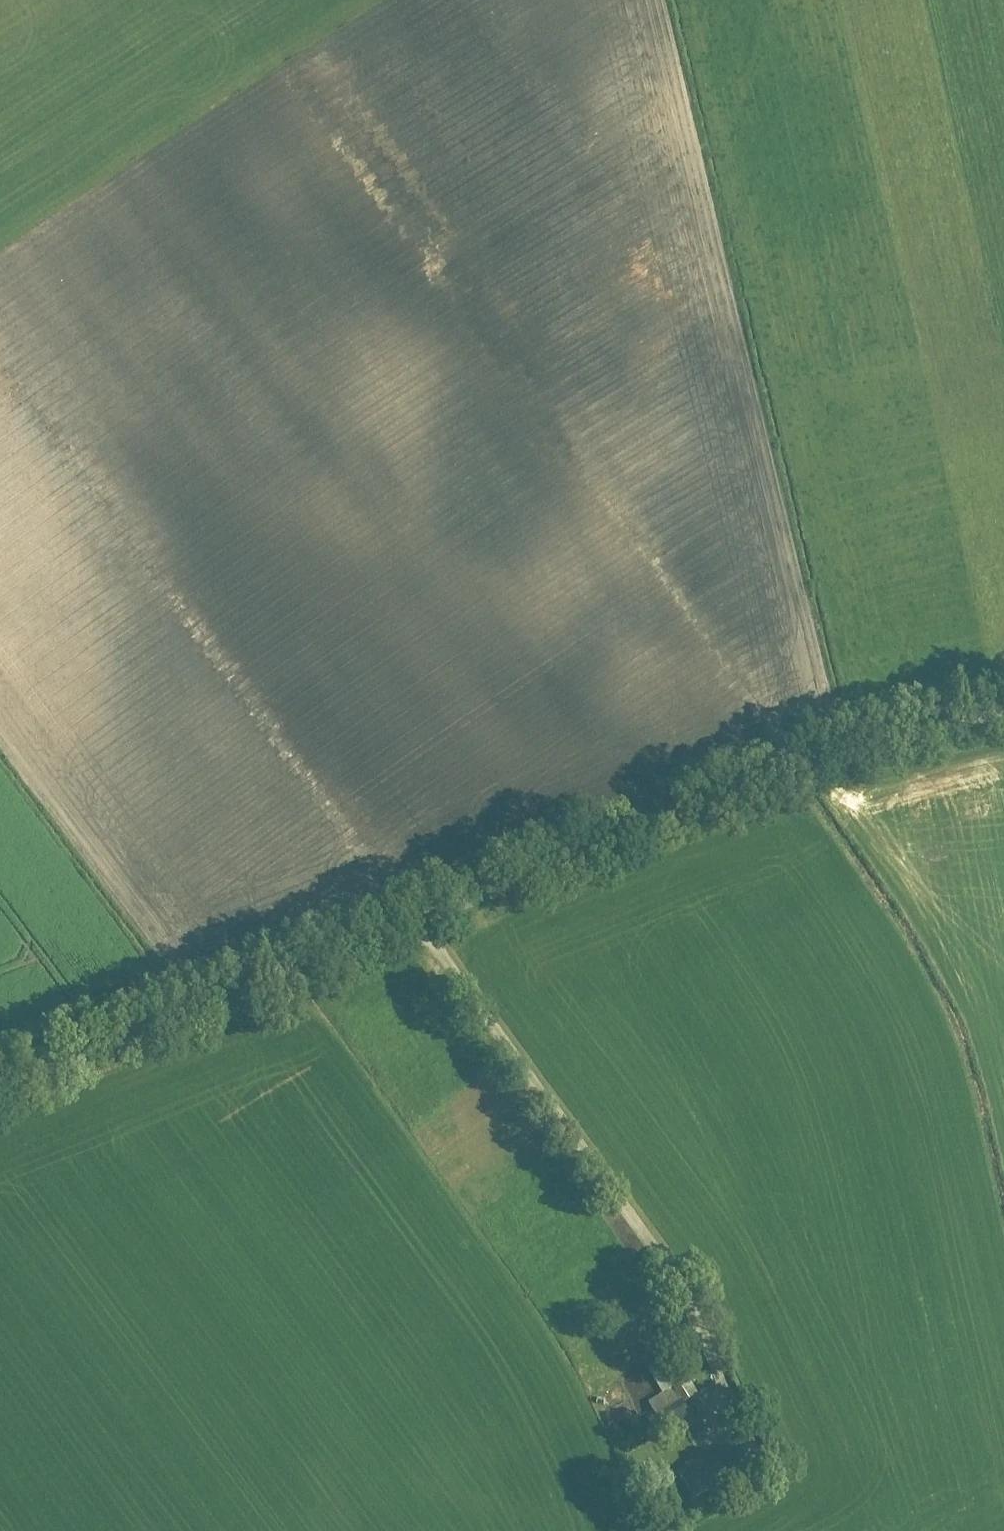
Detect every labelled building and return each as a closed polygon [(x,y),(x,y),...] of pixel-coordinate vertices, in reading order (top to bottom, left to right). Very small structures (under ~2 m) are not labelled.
[(649,1405),(655,1414),(666,1431),(690,1416),(682,1404),(698,1395),(674,1354),(647,1371),(662,1397),(649,1405)] [(746,1439),(730,1449),(751,1481),(766,1471),(746,1439)] [(694,1497),(732,1473),(716,1448),(678,1472),(694,1497)]
